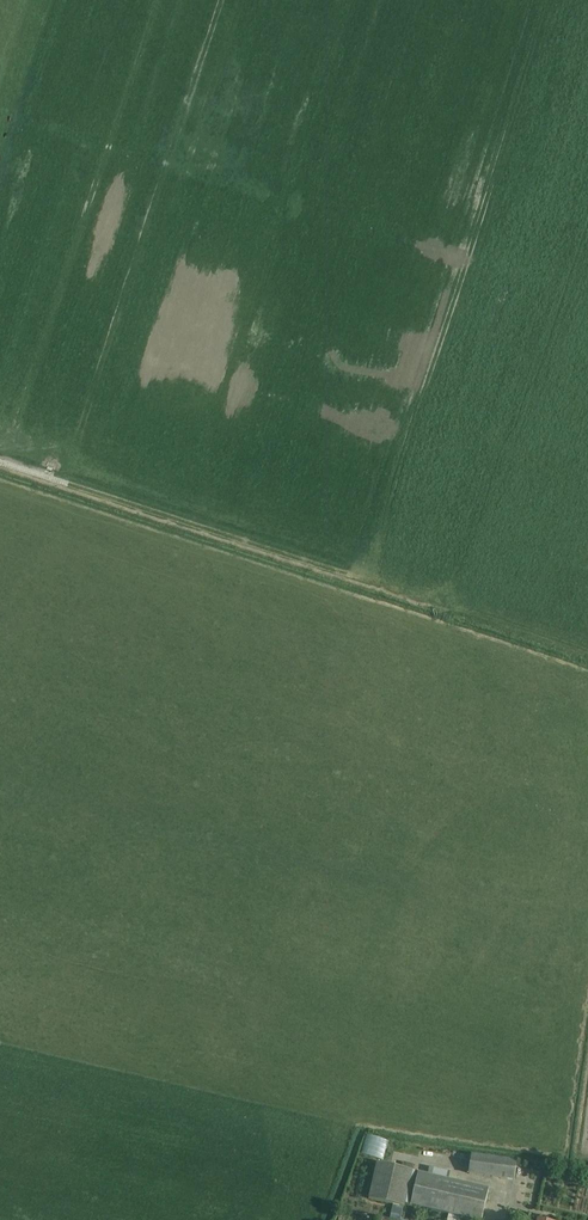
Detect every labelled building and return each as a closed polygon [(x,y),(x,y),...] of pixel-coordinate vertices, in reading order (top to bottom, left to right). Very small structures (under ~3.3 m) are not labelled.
[(515,1181),(517,1162),(471,1156),(469,1175),(515,1181)] [(406,1208),(407,1204),(414,1172),(377,1163),(369,1199),(406,1208)] [(407,1204),(449,1214),(465,1218),(470,1219),(473,1219),(482,1219),(489,1189),(445,1179),(447,1172),(429,1168),(427,1175),(414,1172),(407,1204)]
